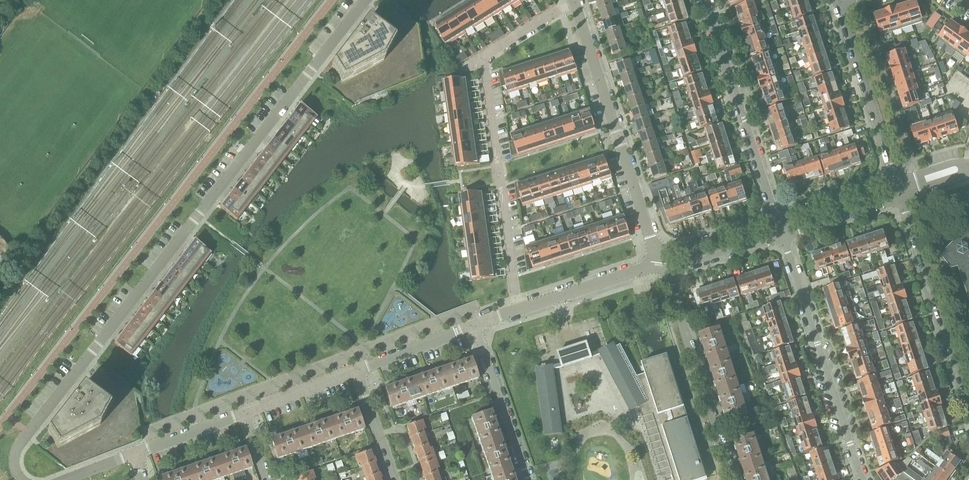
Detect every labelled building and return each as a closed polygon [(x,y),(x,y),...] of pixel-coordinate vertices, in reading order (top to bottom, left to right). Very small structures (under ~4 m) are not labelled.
[(483,0),(478,0),(472,3),(484,22),(493,17),(483,0)] [(495,0),(483,0),(493,17),(502,11),(495,0)] [(508,0),(495,0),(502,11),(511,5),(508,0)] [(600,9),(612,5),(611,0),(597,0),(600,9)] [(666,9),(684,3),(683,0),(665,0),(663,1),(664,5),(665,4),(666,9)] [(809,0),(793,0),(785,3),(786,7),(791,6),(792,10),(810,5),(809,0)] [(735,7),(738,15),(756,9),(755,5),(756,5),(754,1),(735,7)] [(906,5),(912,26),(923,22),(916,2),(906,5)] [(484,22),(472,3),(463,9),(474,27),(475,28),(484,22)] [(684,3),(666,9),(668,13),(667,13),(668,17),(687,11),(684,3)] [(612,5),(600,9),(604,20),(616,16),(614,9),(618,7),(616,4),(612,5)] [(813,14),(810,5),(792,10),(794,15),(793,16),(794,20),(813,14)] [(912,26),(906,5),(895,8),(902,29),(912,26)] [(902,29),(895,8),(885,12),(892,32),(902,29)] [(474,27),(463,9),(454,15),(465,32),(474,27)] [(762,12),(757,14),(756,9),(738,15),(741,24),(763,16),(762,12)] [(689,19),(687,11),(668,17),(658,20),(652,22),(653,27),(670,21),(672,25),(689,19)] [(649,14),(652,22),(658,20),(655,12),(649,14)] [(881,36),(892,32),(885,12),(874,15),(881,36)] [(936,13),(931,20),(936,24),(941,17),(936,13)] [(465,32),(454,15),(445,21),(456,39),(466,34),(465,32)] [(779,15),(775,16),(778,26),(784,23),(782,19),(781,19),(779,15)] [(607,32),(620,28),(616,16),(604,20),(607,32)] [(741,27),(742,31),(761,25),(762,25),(761,21),(765,20),(763,16),(741,24),(742,27),(741,27)] [(798,27),(799,31),(817,25),(814,16),(795,23),(797,27),(798,27)] [(333,66),(336,70),(343,81),(382,60),(393,41),(394,41),(368,20),(360,30),(363,32),(362,33),(359,31),(332,66),(332,67),(333,66)] [(456,39),(445,21),(435,26),(447,45),(456,39)] [(938,39),(947,46),(960,28),(950,22),(938,39)] [(671,33),(672,37),(689,31),(687,23),(668,29),(669,33),(671,33)] [(935,28),(940,31),(943,27),(939,23),(935,28)] [(762,25),(761,25),(742,31),(744,36),(745,35),(746,39),(765,33),(764,29),(763,30),(762,25)] [(796,37),(798,42),(820,34),(817,25),(799,31),(801,36),(796,37)] [(624,39),(620,28),(607,32),(611,44),(624,39)] [(947,46),(956,52),(968,35),(960,28),(947,46)] [(672,45),(673,45),(692,39),(689,31),(672,37),(673,41),(671,42),(672,45)] [(766,37),(765,33),(746,39),(749,47),(766,42),(765,37),(766,37)] [(799,46),(804,45),(805,49),(823,44),(820,34),(798,42),(799,46)] [(968,52),(968,35),(956,52),(965,59),(967,56),(968,52)] [(624,39),(611,44),(615,55),(627,51),(624,39)] [(677,53),(696,47),(694,43),(693,43),(692,39),(673,45),(672,45),(668,47),(669,51),(676,49),(677,53)] [(766,42),(749,47),(751,55),(770,49),(769,45),(768,45),(766,42)] [(826,52),(823,44),(805,49),(807,54),(805,55),(806,59),(807,58),(826,52)] [(697,51),(696,47),(677,53),(678,57),(677,58),(679,61),(697,55),(696,51),(697,51)] [(911,60),(908,49),(887,56),(891,66),(911,60)] [(561,54),(567,75),(576,72),(571,51),(561,54)] [(752,58),(755,67),(773,61),(771,56),(772,56),(771,52),(752,58)] [(829,61),(826,52),(807,58),(806,59),(803,60),(805,64),(810,63),(811,67),(829,61)] [(551,57),(558,78),(567,75),(561,54),(551,57)] [(700,63),(697,55),(679,61),(680,65),(681,65),(682,69),(700,63)] [(541,60),(548,81),(549,81),(548,79),(557,76),(557,78),(558,78),(551,57),(541,60)] [(532,63),(538,84),(548,81),(541,60),(532,63)] [(621,76),(634,72),(630,60),(617,64),(621,76)] [(911,60),(891,66),(894,77),(915,70),(911,60)] [(774,65),(773,61),(755,67),(757,74),(776,68),(775,65),(774,65)] [(832,71),(829,61),(811,67),(813,72),(812,72),(813,77),(832,71)] [(537,83),(538,84),(532,63),(522,66),(529,87),(529,86),(537,83)] [(702,71),(700,63),(682,69),(684,73),(682,74),(684,77),(702,71)] [(672,72),(670,64),(664,66),(666,74),(672,72)] [(529,87),(522,66),(512,69),(519,90),(529,87)] [(778,72),(776,68),(757,74),(758,78),(759,83),(778,77),(777,72),(778,72)] [(519,90),(512,69),(500,73),(502,87),(506,86),(509,94),(519,90)] [(898,87),(918,80),(915,70),(894,77),(898,87)] [(800,71),(794,73),(797,82),(803,80),(800,71)] [(621,76),(625,87),(638,83),(634,72),(621,76)] [(811,85),(816,84),(817,84),(818,88),(836,82),(833,73),(810,81),(811,85)] [(689,88),(706,82),(703,74),(685,80),(686,84),(687,84),(689,88)] [(779,81),(778,77),(759,83),(760,87),(761,87),(762,91),(781,85),(780,81),(779,81)] [(448,92),(467,89),(470,89),(469,85),(467,85),(466,78),(446,80),(448,92)] [(901,97),(921,91),(918,80),(898,87),(901,97)] [(689,93),(690,96),(709,90),(706,82),(689,88),(690,92),(689,93)] [(797,84),(801,94),(807,91),(806,87),(805,87),(803,82),(797,84)] [(839,91),(836,82),(818,88),(820,93),(819,93),(820,97),(839,91)] [(638,83),(625,87),(629,98),(641,94),(638,83)] [(762,91),(765,98),(783,93),(782,89),(783,88),(781,85),(762,91)] [(468,96),(467,89),(448,92),(449,103),(469,100),(471,99),(471,96),(468,96)] [(709,90),(690,96),(691,100),(692,100),(693,104),(712,98),(711,93),(710,94),(709,90)] [(791,93),(793,99),(799,97),(797,91),(791,93)] [(840,95),(839,91),(820,97),(821,102),(823,101),(824,106),(843,100),(841,95),(840,95)] [(904,108),(915,104),(925,101),(921,91),(901,97),(904,108)] [(783,93),(765,98),(768,108),(788,101),(786,96),(784,97),(783,93)] [(629,98),(632,110),(645,106),(641,94),(629,98)] [(681,112),(683,117),(714,106),(712,101),(713,101),(712,98),(693,104),(694,107),(681,112)] [(794,101),(797,109),(803,108),(800,99),(794,101)] [(470,107),(469,100),(449,103),(451,113),(470,111),(473,110),(472,106),(470,107)] [(826,115),(845,109),(843,105),(844,104),(843,100),(824,106),(826,111),(821,112),(822,116),(826,115)] [(961,104),(956,100),(953,105),(955,112),(961,104)] [(300,104),(293,113),(308,124),(307,124),(309,126),(316,117),(317,118),(300,104)] [(632,110),(636,121),(649,117),(646,110),(650,109),(650,108),(649,104),(645,106),(632,110)] [(765,111),(768,119),(787,112),(786,108),(784,109),(783,105),(765,111)] [(714,106),(683,117),(684,121),(697,117),(699,120),(717,114),(714,106)] [(579,111),(586,132),(596,129),(589,108),(579,111)] [(830,124),(848,118),(845,109),(826,115),(822,116),(824,120),(828,119),(830,124)] [(471,117),(470,111),(451,113),(452,124),(472,121),(474,121),(474,117),(471,117)] [(570,115),(576,135),(586,132),(579,111),(570,115)] [(948,135),(959,132),(958,130),(966,127),(967,122),(956,113),(953,114),(952,111),(941,115),(948,135)] [(768,119),(770,127),(788,121),(787,117),(789,116),(787,112),(768,119)] [(293,113),(287,122),(301,133),(307,124),(308,124),(293,113)] [(717,114),(699,120),(700,124),(699,124),(700,129),(719,122),(717,114)] [(561,119),(560,118),(567,139),(576,135),(570,115),(569,115),(570,116),(561,119)] [(938,138),(948,135),(941,115),(931,118),(938,138)] [(649,117),(636,121),(640,133),(652,129),(652,128),(650,121),(654,120),(653,116),(649,117)] [(567,139),(560,118),(550,121),(557,142),(567,139)] [(851,127),(848,118),(830,124),(831,128),(830,129),(832,133),(851,127)] [(938,138),(931,118),(921,121),(927,142),(938,138)] [(473,128),(472,121),(452,124),(453,135),(473,132),(476,132),(475,128),(473,128)] [(557,142),(550,121),(540,124),(547,145),(557,142)] [(770,127),(773,135),(792,129),(791,125),(790,125),(788,121),(770,127)] [(927,142),(921,121),(910,125),(916,145),(927,142)] [(287,122),(280,130),(294,141),(301,133),(287,122)] [(547,145),(540,124),(531,127),(537,148),(547,145)] [(706,134),(707,138),(726,132),(723,124),(705,129),(707,134),(706,134)] [(537,148),(531,127),(530,127),(531,129),(522,132),(521,130),(528,151),(537,148)] [(652,128),(652,129),(640,133),(644,144),(656,140),(654,132),(658,131),(656,127),(652,128)] [(793,132),(792,129),(773,135),(775,143),(794,137),(792,132),(793,132)] [(280,130),(274,139),(288,150),(294,141),(280,130)] [(528,151),(521,130),(511,134),(514,142),(510,143),(512,156),(528,151)] [(856,145),(851,147),(850,147),(847,137),(854,135),(852,130),(842,133),(844,138),(847,147),(853,166),(860,163),(861,162),(861,161),(862,161),(861,157),(866,155),(864,148),(865,148),(863,144),(856,146),(856,145)] [(474,139),(473,132),(453,135),(455,145),(475,143),(477,142),(477,138),(474,139)] [(726,132),(707,138),(697,141),(691,143),(693,148),(710,142),(711,146),(729,140),(726,132)] [(676,138),(675,134),(660,139),(661,143),(676,138)] [(689,144),(691,143),(697,141),(686,136),(689,144)] [(795,141),(794,137),(775,143),(778,151),(797,145),(796,141),(795,141)] [(274,139),(267,147),(281,158),(288,150),(274,139)] [(835,171),(829,152),(828,152),(826,144),(824,139),(820,140),(825,155),(819,157),(825,174),(826,173),(826,174),(835,171)] [(644,144),(647,155),(660,151),(656,140),(644,144)] [(711,150),(713,154),(731,148),(729,140),(711,146),(712,150),(711,150)] [(476,149),(475,143),(455,145),(456,156),(476,153),(479,153),(478,149),(476,149)] [(806,151),(809,159),(816,178),(822,176),(822,175),(823,175),(817,158),(813,159),(810,149),(808,144),(805,145),(806,151)] [(267,147),(260,156),(275,167),(281,158),(267,147)] [(844,169),(853,166),(847,147),(842,148),(843,149),(838,151),(844,169)] [(731,148),(713,154),(706,156),(709,164),(716,162),(734,156),(731,148)] [(694,160),(699,159),(703,158),(700,149),(691,152),(694,160)] [(791,186),(799,184),(798,179),(793,164),(791,158),(790,156),(788,150),(784,151),(786,157),(788,157),(789,160),(783,161),(790,185),(791,185),(791,186)] [(838,151),(833,152),(832,150),(828,152),(829,152),(835,171),(844,169),(838,151)] [(660,151),(647,155),(651,167),(664,163),(660,151)] [(477,160),(476,153),(456,156),(458,167),(480,164),(480,160),(477,160)] [(260,156),(254,164),(268,175),(275,167),(260,156)] [(736,165),(734,156),(716,162),(718,166),(717,166),(718,171),(736,165)] [(798,179),(799,184),(808,181),(807,179),(802,162),(801,163),(801,160),(797,161),(796,156),(791,158),(793,164),(798,179)] [(595,160),(602,181),(612,178),(605,157),(595,160)] [(807,179),(808,181),(816,178),(809,159),(805,160),(806,161),(802,162),(807,179)] [(592,184),(593,184),(592,182),(601,179),(601,181),(602,181),(595,160),(585,163),(592,184)] [(592,184),(585,163),(575,166),(582,187),(592,184)] [(667,175),(664,163),(651,167),(655,179),(667,175)] [(254,164),(247,173),(261,184),(268,175),(254,164)] [(582,187),(575,166),(566,169),(572,190),(582,187)] [(728,170),(730,175),(739,203),(746,201),(745,200),(747,200),(741,183),(738,184),(735,176),(742,173),(740,166),(728,170)] [(572,190),(566,169),(556,173),(563,194),(572,190)] [(731,206),(739,203),(730,175),(728,170),(724,171),(726,176),(725,176),(729,186),(725,188),(731,206)] [(261,184),(247,173),(240,181),(255,192),(261,184)] [(563,194),(556,173),(546,176),(553,197),(563,194)] [(553,197),(546,176),(536,179),(543,200),(553,197)] [(543,200),(536,179),(526,182),(533,203),(543,200)] [(652,194),(670,188),(667,179),(649,185),(652,194)] [(240,181),(234,190),(248,201),(255,192),(240,181)] [(533,203),(526,182),(516,185),(518,199),(521,198),(524,206),(533,203)] [(685,221),(694,218),(689,199),(684,201),(684,200),(683,200),(678,185),(674,187),(685,221)] [(674,187),(670,188),(652,194),(657,211),(665,209),(670,225),(678,222),(678,223),(685,221),(674,187)] [(704,187),(695,190),(703,215),(711,212),(712,211),(707,193),(706,194),(704,187)] [(723,208),(731,206),(725,188),(721,189),(721,188),(717,189),(723,208)] [(716,211),(723,208),(717,189),(713,190),(713,192),(709,193),(715,210),(716,210),(716,211)] [(234,190),(227,198),(241,209),(242,209),(248,201),(234,190)] [(693,198),(689,199),(694,218),(703,215),(695,190),(690,191),(693,198)] [(463,206),(483,203),(486,203),(485,199),(483,199),(482,191),(462,194),(463,206)] [(242,209),(241,209),(227,198),(220,207),(237,220),(238,220),(237,219),(243,211),(242,209)] [(484,210),(483,203),(463,206),(465,216),(485,214),(487,213),(487,209),(484,210)] [(486,220),(485,214),(465,216),(466,227),(486,224),(489,224),(488,220),(486,220)] [(614,218),(621,238),(630,235),(624,215),(614,218)] [(621,238),(614,218),(604,221),(611,242),(621,238)] [(595,225),(601,245),(611,242),(604,221),(604,223),(595,225)] [(601,245),(595,225),(595,226),(594,222),(584,225),(592,248),(601,245)] [(487,231),(486,224),(466,227),(468,238),(488,235),(490,235),(490,231),(487,231)] [(575,230),(582,251),(592,248),(584,225),(584,224),(574,228),(575,230)] [(554,233),(556,236),(562,257),(572,254),(565,233),(564,229),(554,233)] [(565,233),(572,254),(582,251),(575,230),(565,233)] [(874,234),(881,254),(883,260),(885,266),(896,263),(893,256),(887,258),(885,250),(889,248),(884,231),(882,232),(882,231),(874,234)] [(877,256),(881,254),(874,234),(865,237),(871,254),(875,253),(877,256)] [(489,242),(488,235),(468,238),(469,248),(489,246),(492,245),(491,241),(489,242)] [(942,259),(952,271),(955,271),(968,314),(968,235),(967,237),(964,238),(961,240),(958,242),(956,244),(953,246),(951,248),(949,251),(946,253),(944,256),(942,259)] [(546,240),(552,261),(562,257),(556,236),(555,237),(556,238),(547,241),(546,239),(546,240)] [(865,237),(856,239),(862,258),(866,257),(866,256),(871,254),(865,237)] [(864,263),(862,258),(856,239),(848,242),(848,243),(847,243),(852,260),(858,258),(859,264),(864,263)] [(195,240),(188,249),(202,260),(204,262),(210,253),(211,254),(212,253),(195,240)] [(536,243),(543,264),(552,261),(546,240),(536,243)] [(529,254),(526,255),(527,269),(543,264),(536,243),(526,246),(529,254)] [(844,243),(837,245),(843,264),(847,263),(846,262),(851,261),(845,244),(844,244),(844,243)] [(839,265),(843,264),(837,245),(829,248),(835,266),(839,265)] [(490,252),(489,246),(469,248),(471,259),(491,256),(493,256),(493,252),(490,252)] [(831,267),(835,266),(829,248),(820,250),(827,270),(827,269),(828,274),(833,273),(831,267)] [(188,249),(181,258),(195,269),(202,260),(188,249)] [(817,271),(821,270),(822,270),(824,276),(829,275),(828,274),(827,269),(827,270),(820,250),(812,253),(813,254),(812,254),(817,271)] [(492,263),(491,256),(471,259),(472,270),(492,267),(495,267),(494,263),(492,263)] [(181,258),(175,266),(189,277),(195,269),(181,258)] [(175,266),(168,275),(182,286),(189,277),(175,266)] [(880,276),(881,280),(899,275),(896,266),(863,276),(864,281),(878,276),(880,276)] [(493,274),(492,267),(472,270),(474,281),(496,277),(496,273),(493,274)] [(767,267),(760,270),(766,289),(770,288),(769,286),(774,285),(768,268),(767,268),(767,267)] [(752,272),(758,290),(762,289),(762,290),(766,289),(760,270),(752,272)] [(752,272),(745,275),(751,294),(754,293),(754,291),(758,290),(752,272)] [(175,294),(182,286),(168,275),(161,283),(175,294)] [(756,308),(754,302),(751,294),(745,275),(737,277),(737,278),(736,278),(741,295),(746,294),(746,295),(747,295),(749,303),(749,305),(745,306),(747,311),(756,308)] [(868,295),(874,293),(883,290),(902,284),(899,275),(881,280),(882,285),(866,290),(868,295)] [(823,287),(831,284),(829,278),(821,281),(823,287)] [(732,279),(725,281),(731,301),(735,299),(735,298),(739,297),(734,279),(732,280),(732,279)] [(731,301),(725,281),(716,284),(722,302),(726,301),(727,302),(731,301)] [(823,289),(826,296),(849,289),(847,282),(823,289)] [(161,283),(155,292),(169,303),(175,294),(161,283)] [(716,284),(707,287),(713,306),(716,314),(718,320),(724,318),(722,311),(718,308),(716,304),(722,302),(716,284)] [(903,288),(902,284),(883,290),(884,294),(885,294),(887,298),(906,292),(904,287),(903,288)] [(703,308),(708,307),(713,321),(718,320),(716,314),(713,306),(707,287),(698,290),(698,291),(697,291),(703,308)] [(826,296),(828,305),(852,297),(849,289),(826,296)] [(155,292),(148,300),(162,311),(169,303),(155,292)] [(649,304),(657,301),(654,292),(646,295),(649,304)] [(784,292),(769,297),(771,303),(786,298),(784,292)] [(906,292),(887,298),(888,303),(884,304),(886,309),(889,308),(908,302),(906,298),(907,297),(906,292)] [(828,305),(831,313),(854,305),(852,297),(828,305)] [(148,300),(141,309),(155,320),(162,311),(148,300)] [(687,303),(691,315),(700,313),(696,300),(695,300),(695,301),(688,303),(688,302),(687,303)] [(874,313),(880,311),(877,301),(871,304),(874,313)] [(908,302),(889,308),(886,309),(887,313),(891,312),(893,317),(910,311),(908,302)] [(784,311),(781,303),(761,309),(763,318),(766,317),(784,311)] [(833,321),(857,313),(854,305),(831,313),(833,321)] [(141,309),(135,317),(149,328),(155,320),(141,309)] [(766,322),(767,325),(787,319),(784,311),(766,317),(767,321),(766,322)] [(874,313),(877,322),(883,320),(880,311),(874,313)] [(910,311),(893,317),(894,322),(893,322),(895,326),(913,320),(910,311)] [(860,322),(857,313),(833,321),(836,330),(860,322)] [(745,314),(738,316),(742,324),(748,322),(745,314)] [(135,317),(128,326),(142,337),(149,328),(135,317)] [(770,330),(771,333),(789,327),(787,319),(767,325),(769,330),(770,330)] [(883,320),(877,322),(880,331),(886,329),(883,320)] [(742,324),(745,333),(752,330),(750,321),(748,322),(742,324)] [(865,327),(863,323),(841,330),(844,338),(862,333),(861,329),(865,327)] [(914,323),(890,330),(892,335),(898,333),(900,338),(917,332),(914,323)] [(128,326),(121,334),(136,345),(142,337),(128,326)] [(707,354),(710,363),(729,357),(720,327),(700,334),(707,354)] [(792,335),(789,327),(771,333),(772,337),(771,338),(773,341),(792,335)] [(752,330),(745,333),(748,341),(755,338),(752,330)] [(920,341),(917,332),(900,338),(901,343),(900,343),(901,347),(903,346),(903,347),(920,341)] [(863,338),(862,333),(844,338),(847,346),(865,341),(864,337),(863,338)] [(136,345),(121,334),(115,343),(131,356),(132,356),(131,355),(138,346),(136,345)] [(794,344),(792,335),(773,341),(774,345),(775,345),(776,349),(794,344)] [(748,341),(751,348),(758,346),(755,338),(748,341)] [(867,344),(865,341),(847,346),(847,348),(846,348),(849,355),(867,349),(866,345),(867,344)] [(923,350),(920,341),(903,347),(904,352),(903,352),(905,356),(923,350)] [(536,368),(537,381),(538,381),(540,395),(539,395),(539,396),(540,396),(542,410),(542,411),(543,419),(544,419),(546,434),(545,435),(562,433),(562,432),(561,432),(559,417),(560,417),(559,408),(558,408),(556,394),(557,394),(557,393),(556,393),(554,378),(555,378),(553,369),(563,368),(563,367),(592,358),(600,354),(605,363),(606,362),(612,375),(612,376),(613,376),(620,389),(619,389),(623,397),(624,397),(631,410),(630,410),(630,411),(639,406),(643,417),(662,478),(672,475),(673,479),(702,479),(707,478),(667,356),(643,364),(646,374),(637,377),(620,346),(617,347),(614,343),(608,346),(608,345),(607,345),(608,346),(605,347),(604,347),(605,348),(599,351),(591,355),(587,343),(558,353),(561,364),(553,366),(553,365),(546,366),(546,365),(542,365),(542,367),(541,367),(540,364),(535,365),(536,368),(535,368),(536,368)] [(758,346),(751,348),(754,356),(760,354),(758,346)] [(773,357),(775,361),(793,355),(790,347),(771,353),(772,357),(773,357)] [(869,354),(867,349),(849,355),(851,362),(852,363),(871,357),(870,353),(869,354)] [(926,360),(923,350),(905,356),(906,361),(907,360),(909,365),(926,360)] [(761,374),(795,363),(793,355),(775,361),(776,365),(759,370),(761,374)] [(763,364),(761,357),(760,356),(755,358),(758,366),(763,364)] [(729,357),(710,363),(719,392),(739,386),(729,357)] [(872,361),(871,357),(852,363),(854,371),(872,365),(871,362),(872,361)] [(472,359),(443,369),(450,389),(479,379),(472,359)] [(929,369),(926,360),(909,365),(910,370),(909,371),(911,375),(929,369)] [(797,367),(795,363),(761,374),(763,378),(779,373),(780,378),(799,371),(798,367),(797,367)] [(874,370),(872,365),(854,371),(857,379),(876,373),(875,369),(874,370)] [(443,369),(414,379),(421,398),(450,389),(443,369)] [(780,378),(781,381),(766,386),(767,391),(772,389),(779,386),(780,387),(801,380),(799,376),(800,375),(799,371),(780,378)] [(858,382),(861,389),(878,384),(877,380),(892,375),(891,371),(858,382)] [(914,382),(916,386),(933,381),(931,372),(912,378),(913,382),(914,382)] [(421,398),(414,379),(385,389),(392,408),(421,398)] [(785,393),(803,388),(801,380),(780,387),(782,394),(785,393)] [(916,392),(918,396),(936,389),(933,381),(916,386),(917,391),(916,392)] [(861,389),(863,397),(882,391),(882,392),(888,390),(886,386),(880,388),(878,384),(861,389)] [(739,386),(719,392),(728,421),(748,415),(739,386)] [(78,399),(75,396),(48,431),(49,432),(49,431),(59,446),(98,425),(109,406),(110,406),(86,387),(78,399)] [(806,396),(803,388),(785,393),(787,398),(786,399),(787,402),(806,396)] [(882,391),(863,397),(864,399),(863,399),(865,406),(883,400),(882,396),(883,396),(891,393),(890,389),(888,390),(882,392),(882,391)] [(904,406),(920,400),(922,404),(941,398),(939,393),(938,393),(936,389),(918,396),(908,399),(902,401),(904,406)] [(458,401),(469,397),(467,391),(456,395),(458,401)] [(790,408),(791,412),(809,406),(807,398),(788,405),(789,408),(790,408)] [(942,403),(941,398),(922,404),(923,409),(918,411),(920,415),(923,414),(942,407),(941,404),(942,403)] [(885,404),(883,400),(865,406),(867,412),(868,412),(869,414),(887,408),(886,404),(885,404)] [(791,417),(793,420),(812,414),(809,406),(791,412),(793,417),(791,417)] [(923,414),(920,415),(921,419),(926,418),(928,422),(945,417),(942,407),(923,414)] [(869,414),(871,422),(889,417),(887,412),(888,411),(887,408),(869,414)] [(358,410),(329,420),(335,439),(364,429),(358,410)] [(472,418),(482,446),(501,439),(491,411),(472,418)] [(446,413),(440,414),(443,422),(448,420),(446,413)] [(813,418),(812,414),(793,420),(794,425),(795,424),(797,429),(816,422),(814,418),(813,418)] [(874,430),(900,421),(899,417),(890,420),(889,417),(871,422),(874,430)] [(948,425),(945,417),(928,422),(929,427),(928,427),(929,431),(948,425)] [(306,449),(335,439),(329,420),(300,430),(306,449)] [(410,439),(411,438),(423,434),(422,430),(425,429),(422,421),(407,426),(409,433),(408,434),(410,439)] [(797,433),(798,437),(817,431),(816,426),(817,426),(816,422),(797,429),(798,432),(797,433)] [(451,428),(446,430),(449,441),(455,439),(451,428)] [(870,434),(872,442),(890,436),(889,432),(890,432),(889,428),(870,434)] [(952,443),(948,429),(937,432),(939,439),(945,437),(951,445),(952,443)] [(277,459),(306,449),(300,430),(271,440),(277,459)] [(919,445),(922,442),(918,430),(913,432),(916,444),(919,445)] [(801,440),(802,445),(820,439),(817,431),(798,437),(799,441),(801,440)] [(411,438),(415,449),(427,445),(425,438),(430,437),(428,432),(423,434),(411,438)] [(754,434),(734,440),(744,470),(764,464),(754,434)] [(872,442),(875,450),(894,444),(893,440),(892,440),(890,436),(872,442)] [(907,440),(909,447),(915,445),(912,438),(907,440)] [(491,475),(511,468),(501,439),(482,446),(491,475)] [(823,447),(820,439),(802,445),(803,449),(802,449),(803,453),(823,447)] [(897,443),(894,444),(875,450),(878,458),(900,451),(897,443)] [(420,465),(435,460),(431,448),(428,449),(427,445),(415,449),(413,450),(415,454),(416,454),(420,465)] [(224,478),(253,468),(246,448),(217,458),(224,478)] [(811,459),(812,462),(831,456),(828,448),(810,453),(812,458),(811,459)] [(940,450),(936,456),(955,469),(956,468),(957,469),(961,464),(959,463),(961,462),(958,460),(960,459),(955,455),(956,454),(949,448),(945,454),(940,450)] [(934,459),(940,463),(937,467),(939,468),(951,477),(955,472),(953,471),(955,469),(936,456),(928,449),(925,453),(934,459)] [(374,463),(375,463),(376,463),(374,458),(373,458),(370,451),(355,456),(358,464),(361,463),(362,467),(374,463)] [(899,460),(902,459),(900,451),(878,458),(880,466),(899,460)] [(814,466),(815,470),(833,464),(831,456),(812,462),(813,466),(814,466)] [(224,478),(217,458),(188,468),(192,479),(218,479),(224,478)] [(909,458),(902,462),(907,467),(912,460),(909,458)] [(438,468),(435,460),(420,465),(423,473),(422,473),(423,478),(425,477),(437,473),(436,469),(438,468)] [(926,470),(934,476),(940,479),(949,479),(951,477),(939,468),(937,467),(934,471),(920,460),(917,464),(925,470),(926,470)] [(337,470),(338,470),(344,468),(341,461),(335,463),(337,470)] [(459,470),(465,468),(463,461),(457,463),(459,470)] [(764,464),(744,470),(747,479),(774,479),(768,462),(764,464)] [(924,479),(907,467),(902,462),(898,465),(903,472),(904,474),(911,479),(925,479),(924,479)] [(329,473),(335,471),(333,463),(326,466),(329,473)] [(378,474),(375,463),(374,463),(362,467),(356,469),(358,473),(363,471),(366,478),(378,474)] [(792,463),(785,465),(791,479),(797,478),(792,463)] [(896,466),(894,463),(877,470),(876,471),(876,472),(881,479),(896,479),(895,479),(902,475),(896,466)] [(816,475),(817,478),(836,472),(833,464),(815,470),(817,475),(816,475)] [(904,474),(903,472),(898,465),(896,466),(902,475),(895,479),(896,479),(911,479),(904,474)] [(188,468),(159,479),(160,479),(192,479),(188,468)] [(493,479),(515,479),(511,468),(491,475),(493,479)] [(934,476),(926,470),(925,470),(923,473),(927,476),(924,479),(925,479),(940,479),(934,476)] [(313,479),(315,479),(312,471),(297,476),(299,479),(313,479)]
